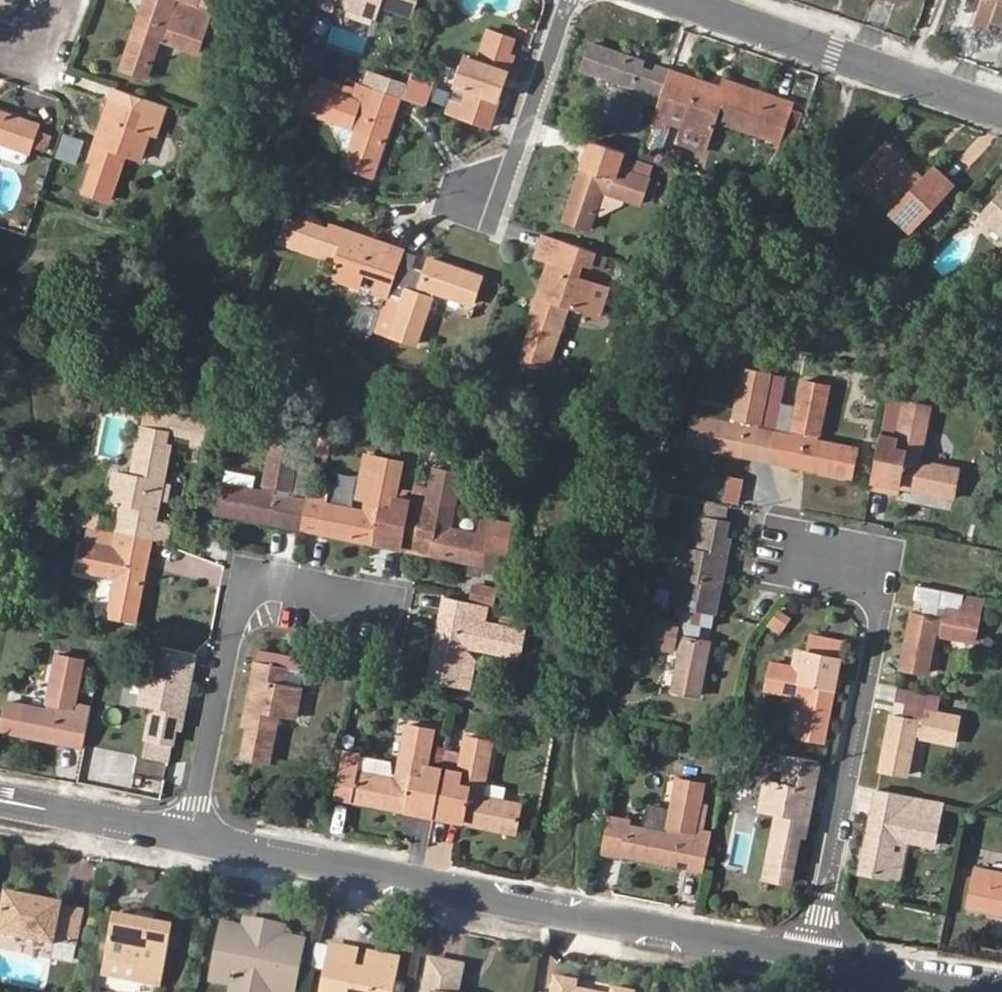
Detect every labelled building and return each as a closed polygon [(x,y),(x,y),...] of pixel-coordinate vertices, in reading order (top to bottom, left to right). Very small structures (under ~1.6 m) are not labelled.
[(144,1),(157,6),(152,19),(139,15),(121,68),(146,76),(159,38),(197,51),(206,27),(167,14),(172,0),(144,0),(144,1)] [(374,17),(379,4),(411,15),(416,0),(326,0),(332,2),(374,17)] [(974,24),(989,29),(992,22),(1001,26),(1001,0),(983,0),(974,24)] [(446,113),(488,127),(511,55),(508,54),(514,34),(490,26),(480,53),(467,49),(446,113)] [(323,53),(301,45),(295,61),(317,69),(323,53)] [(660,98),(669,72),(658,68),(653,81),(639,77),(644,63),(591,45),(583,68),(620,82),(607,122),(632,130),(645,94),(660,98)] [(407,84),(370,71),(365,85),(371,87),(397,97),(402,98),(407,84)] [(712,86),(669,72),(660,98),(653,119),(668,124),(669,120),(675,103),(688,107),(682,124),(710,133),(715,116),(763,132),(777,136),(789,99),(726,79),(722,90),(721,93),(711,90),(712,86)] [(432,83),(410,76),(407,84),(402,98),(424,105),(432,83)] [(317,78),(314,86),(349,99),(352,91),(317,78)] [(365,85),(355,82),(352,91),(349,99),(365,105),(371,87),(365,85)] [(397,97),(371,87),(365,105),(349,99),(314,86),(306,109),(333,119),(357,128),(349,152),(344,166),(369,175),(388,123),(374,117),(378,105),(392,110),(397,97)] [(151,100),(115,87),(90,160),(93,162),(84,190),(106,199),(122,152),(139,159),(148,131),(131,125),(136,111),(146,113),(151,100)] [(688,107),(675,103),(669,120),(682,124),(688,107)] [(388,123),(392,110),(378,105),(374,117),(388,123)] [(27,150),(34,125),(0,113),(0,140),(27,150)] [(357,128),(333,119),(349,152),(357,128)] [(653,119),(651,124),(666,129),(668,124),(653,119)] [(776,141),(777,136),(763,132),(761,136),(776,141)] [(0,140),(0,156),(19,163),(23,161),(27,150),(0,140)] [(591,140),(590,142),(619,152),(620,150),(591,140)] [(619,152),(590,142),(565,220),(589,228),(601,190),(639,202),(647,177),(614,166),(619,152)] [(949,193),(928,173),(916,185),(905,175),(909,170),(885,147),(860,173),(896,208),(894,209),(915,228),(949,193)] [(933,167),(928,173),(949,193),(954,187),(933,167)] [(981,214),(1001,234),(1001,192),(981,214)] [(915,228),(894,209),(891,213),(911,232),(915,228)] [(392,277),(402,250),(329,226),(328,230),(297,219),(291,242),(337,258),(332,275),(358,283),(364,268),(392,277)] [(586,249),(558,239),(533,312),(537,313),(527,343),(552,351),(567,305),(584,310),(593,282),(577,276),(586,249)] [(415,255),(402,250),(392,277),(408,281),(391,333),(416,342),(434,290),(472,303),(481,277),(427,259),(423,272),(411,267),(415,255)] [(757,457),(769,459),(774,433),(759,431),(766,391),(741,386),(733,425),(692,417),(686,443),(742,454),(745,440),(760,443),(757,457)] [(774,433),(769,459),(782,462),(785,448),(799,451),(797,465),(852,475),(858,450),(817,442),(824,404),(799,399),(794,424),(777,421),(774,433)] [(143,428),(167,432),(168,425),(178,427),(177,434),(192,437),(210,440),(214,423),(147,408),(143,428)] [(878,442),(871,479),(882,482),(884,469),(899,471),(896,484),(953,495),(958,470),(917,463),(924,424),(899,419),(894,445),(878,442)] [(168,425),(167,432),(177,434),(178,427),(168,425)] [(118,533),(151,539),(154,520),(159,498),(162,484),(169,446),(164,445),(167,432),(143,428),(133,475),(118,472),(112,501),(128,504),(125,519),(115,517),(112,531),(118,533)] [(209,446),(210,440),(192,437),(191,443),(209,446)] [(216,512),(272,523),(275,510),(288,511),(291,499),(301,444),(277,439),(266,494),(222,486),(216,512)] [(328,443),(317,440),(314,455),(325,457),(328,443)] [(356,499),(365,502),(374,460),(365,458),(356,499)] [(386,546),(400,548),(405,522),(388,519),(396,485),(400,465),(374,460),(365,502),(363,514),(325,506),(320,532),(374,543),(377,529),(389,532),(386,546)] [(405,522),(400,548),(415,551),(418,539),(431,542),(429,554),(470,563),(476,535),(452,531),(463,477),(437,472),(433,492),(425,527),(405,522)] [(169,485),(162,484),(159,498),(166,500),(169,485)] [(405,522),(412,488),(396,485),(388,519),(405,522)] [(433,492),(412,488),(405,522),(425,527),(433,492)] [(272,523),(299,529),(304,502),(291,499),(288,511),(275,510),(272,523)] [(304,502),(299,529),(320,532),(325,506),(304,502)] [(75,512),(63,510),(61,521),(72,523),(75,512)] [(683,607),(715,613),(731,534),(725,532),(728,516),(703,511),(697,538),(685,535),(671,605),(683,607)] [(98,516),(75,512),(72,523),(95,528),(98,516)] [(154,520),(151,539),(167,542),(170,523),(154,520)] [(481,537),(476,535),(470,563),(468,575),(481,577),(482,572),(502,576),(512,527),(485,520),(481,537)] [(374,543),(386,546),(389,532),(377,529),(374,543)] [(148,553),(151,539),(118,533),(115,551),(85,545),(81,570),(114,577),(108,615),(134,621),(145,567),(130,563),(133,550),(148,553)] [(418,539),(415,551),(429,554),(431,542),(418,539)] [(145,567),(148,553),(133,550),(130,563),(145,567)] [(926,616),(912,613),(901,668),(927,673),(934,634),(974,642),(979,616),(962,613),(966,595),(917,585),(915,599),(930,602),(926,616)] [(499,590),(476,586),(473,599),(496,603),(499,590)] [(487,606),(444,598),(442,610),(455,612),(452,627),(439,624),(429,679),(454,684),(462,645),(467,646),(520,656),(524,631),(484,623),(487,606)] [(915,599),(912,613),(926,616),(930,602),(915,599)] [(712,626),(715,613),(683,607),(680,623),(647,617),(642,641),(681,649),(674,691),(698,696),(709,641),(696,638),(699,623),(712,626)] [(777,608),(764,626),(777,635),(789,617),(777,608)] [(455,612),(442,610),(439,624),(452,627),(455,612)] [(179,729),(194,653),(157,645),(155,660),(161,661),(155,691),(142,689),(138,711),(150,713),(145,742),(171,747),(175,727),(179,729)] [(467,646),(462,645),(454,684),(469,687),(475,654),(467,646)] [(763,688),(804,696),(796,736),(822,741),(839,659),(793,650),(790,668),(767,664),(763,688)] [(266,652),(250,727),(255,728),(248,759),(273,765),(283,717),(301,720),(313,662),(266,652)] [(70,743),(82,745),(83,746),(91,708),(74,704),(82,662),(55,657),(44,711),(7,703),(2,729),(55,740),(58,727),(72,729),(70,743)] [(944,696),(898,687),(895,699),(907,702),(905,717),(892,714),(881,770),(905,774),(913,734),(954,741),(959,717),(941,713),(944,696)] [(907,702),(895,699),(892,714),(905,717),(907,702)] [(336,795),(434,815),(434,812),(440,785),(443,771),(425,767),(432,732),(406,726),(396,780),(357,772),(361,756),(345,753),(336,795)] [(55,740),(70,743),(72,729),(58,727),(55,740)] [(440,785),(434,812),(448,815),(450,805),(463,808),(461,820),(515,831),(521,805),(482,797),(493,744),(466,739),(456,788),(440,785)] [(804,835),(819,761),(783,754),(781,765),(789,767),(785,785),(768,781),(763,808),(780,812),(766,878),(790,882),(800,834),(804,835)] [(690,865),(705,868),(710,844),(693,841),(703,787),(677,781),(666,835),(627,828),(622,852),(676,862),(678,850),(693,853),(690,865)] [(941,801),(877,790),(875,802),(886,804),(883,819),(872,817),(861,872),(884,877),(891,838),(906,840),(932,846),(941,801)] [(886,804),(875,802),(872,817),(883,819),(886,804)] [(898,880),(906,840),(891,838),(884,877),(898,880)] [(972,878),(966,905),(1001,912),(1001,884),(972,878)] [(36,897),(35,904),(25,903),(27,895),(4,891),(0,909),(0,937),(50,947),(51,944),(73,948),(81,909),(57,904),(58,901),(36,897)] [(35,904),(36,897),(27,895),(25,903),(35,904)] [(174,925),(153,921),(151,929),(136,926),(138,917),(115,913),(106,963),(135,968),(132,982),(162,989),(174,925)] [(151,929),(153,921),(138,917),(136,926),(151,929)] [(245,930),(277,936),(280,936),(282,927),(245,921),(243,929),(245,930)] [(277,936),(274,952),(242,945),(245,930),(243,929),(222,925),(212,979),(235,984),(233,991),(270,991),(277,991),(293,991),(295,979),(289,978),(293,958),(300,959),(303,941),(280,936),(277,936)] [(274,952),(277,936),(245,930),(242,945),(274,952)] [(332,947),(323,991),(392,991),(398,960),(371,954),(368,970),(355,968),(350,970),(348,967),(351,950),(332,947)] [(359,952),(351,950),(348,967),(350,970),(355,968),(359,952)] [(295,979),(300,959),(293,958),(289,978),(295,979)] [(462,966),(430,960),(424,991),(456,991),(462,966)] [(553,976),(549,991),(593,991),(577,989),(578,981),(553,976)]
